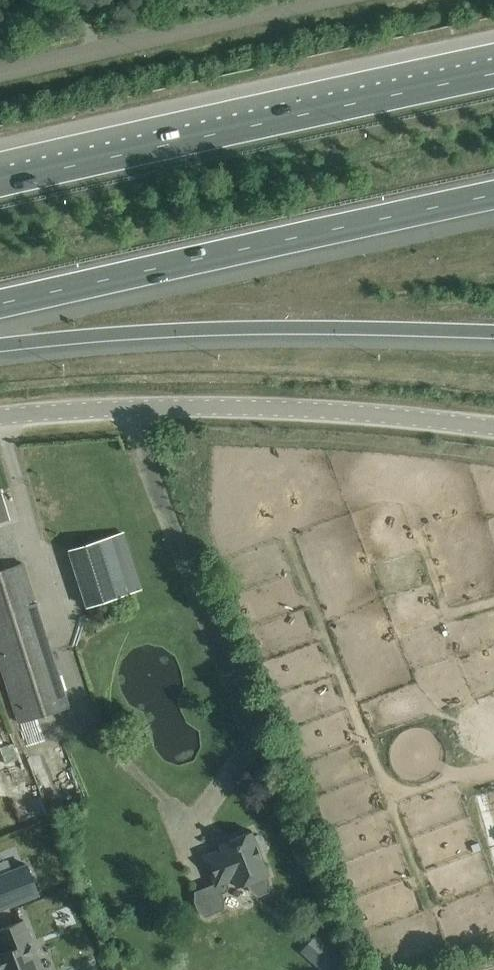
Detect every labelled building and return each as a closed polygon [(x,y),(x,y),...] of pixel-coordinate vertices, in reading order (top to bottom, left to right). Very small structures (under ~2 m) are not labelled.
[(9,517),(1,493),(0,493),(0,520),(9,517)] [(87,606),(134,592),(115,534),(69,549),(87,606)] [(20,723),(69,707),(23,563),(0,570),(0,661),(20,723)] [(10,738),(13,749),(2,752),(7,769),(18,766),(21,778),(31,775),(20,735),(10,738)] [(253,836),(251,831),(219,843),(221,849),(204,855),(216,885),(233,879),(236,887),(268,874),(259,851),(263,849),(265,844),(262,836),(258,834),(253,836)] [(0,874),(0,908),(38,893),(27,864),(0,874)] [(0,952),(0,969),(43,969),(23,920),(0,929),(0,945),(2,951),(0,952)] [(309,958),(323,969),(326,969),(338,956),(322,943),(309,958)]
